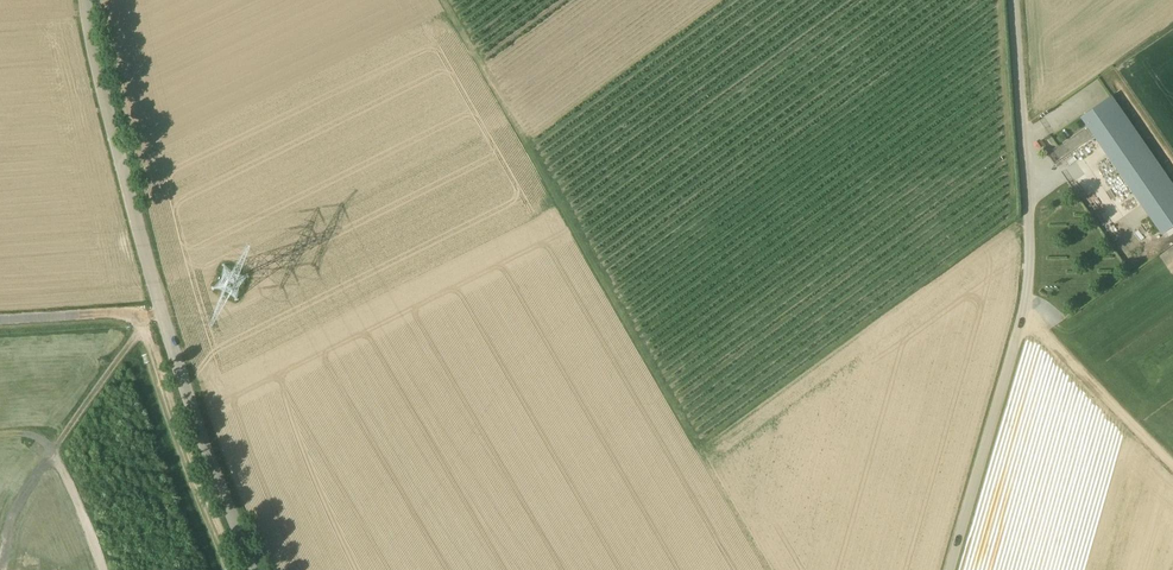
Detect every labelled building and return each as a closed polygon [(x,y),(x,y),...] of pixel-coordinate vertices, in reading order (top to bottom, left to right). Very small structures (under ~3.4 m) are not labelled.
[(1080,116),(1161,234),(1172,225),(1172,184),(1112,95),(1080,116)]
